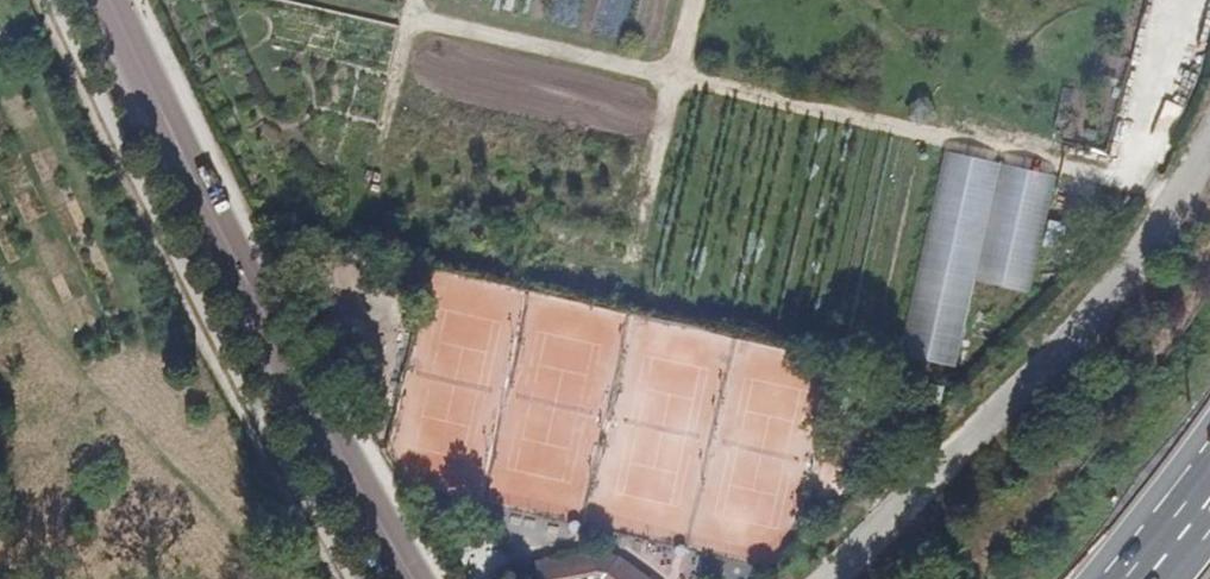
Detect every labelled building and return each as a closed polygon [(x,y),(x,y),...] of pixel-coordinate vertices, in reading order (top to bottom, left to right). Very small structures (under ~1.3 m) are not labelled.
[(1032,292),(1056,172),(942,150),(901,357),(957,368),(973,281),(1032,292)] [(619,558),(591,553),(538,563),(541,578),(648,578),(619,558)]
